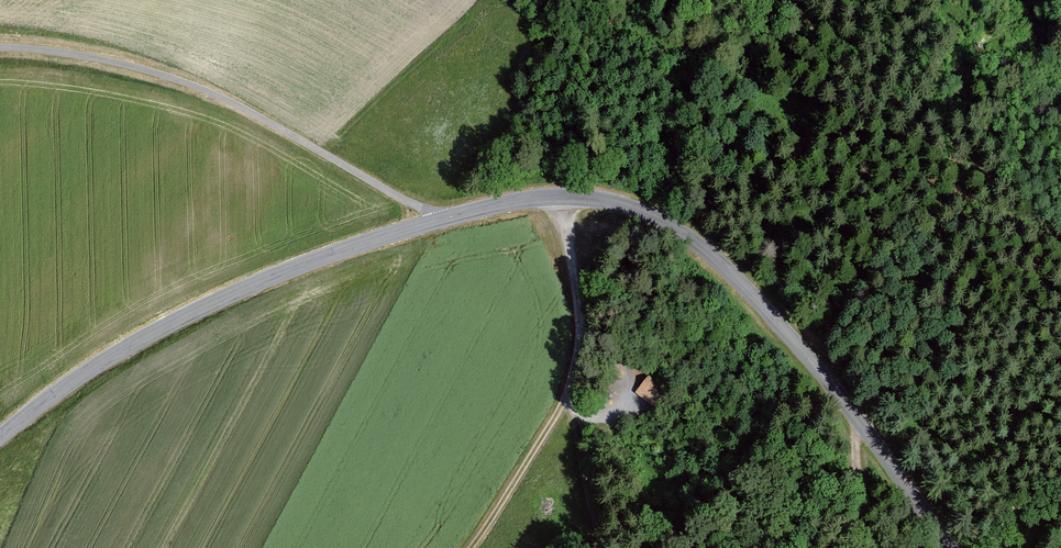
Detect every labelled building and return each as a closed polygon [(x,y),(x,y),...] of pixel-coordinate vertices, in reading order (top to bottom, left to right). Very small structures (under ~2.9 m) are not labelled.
[(660,405),(671,383),(647,371),(636,393),(660,405)]
